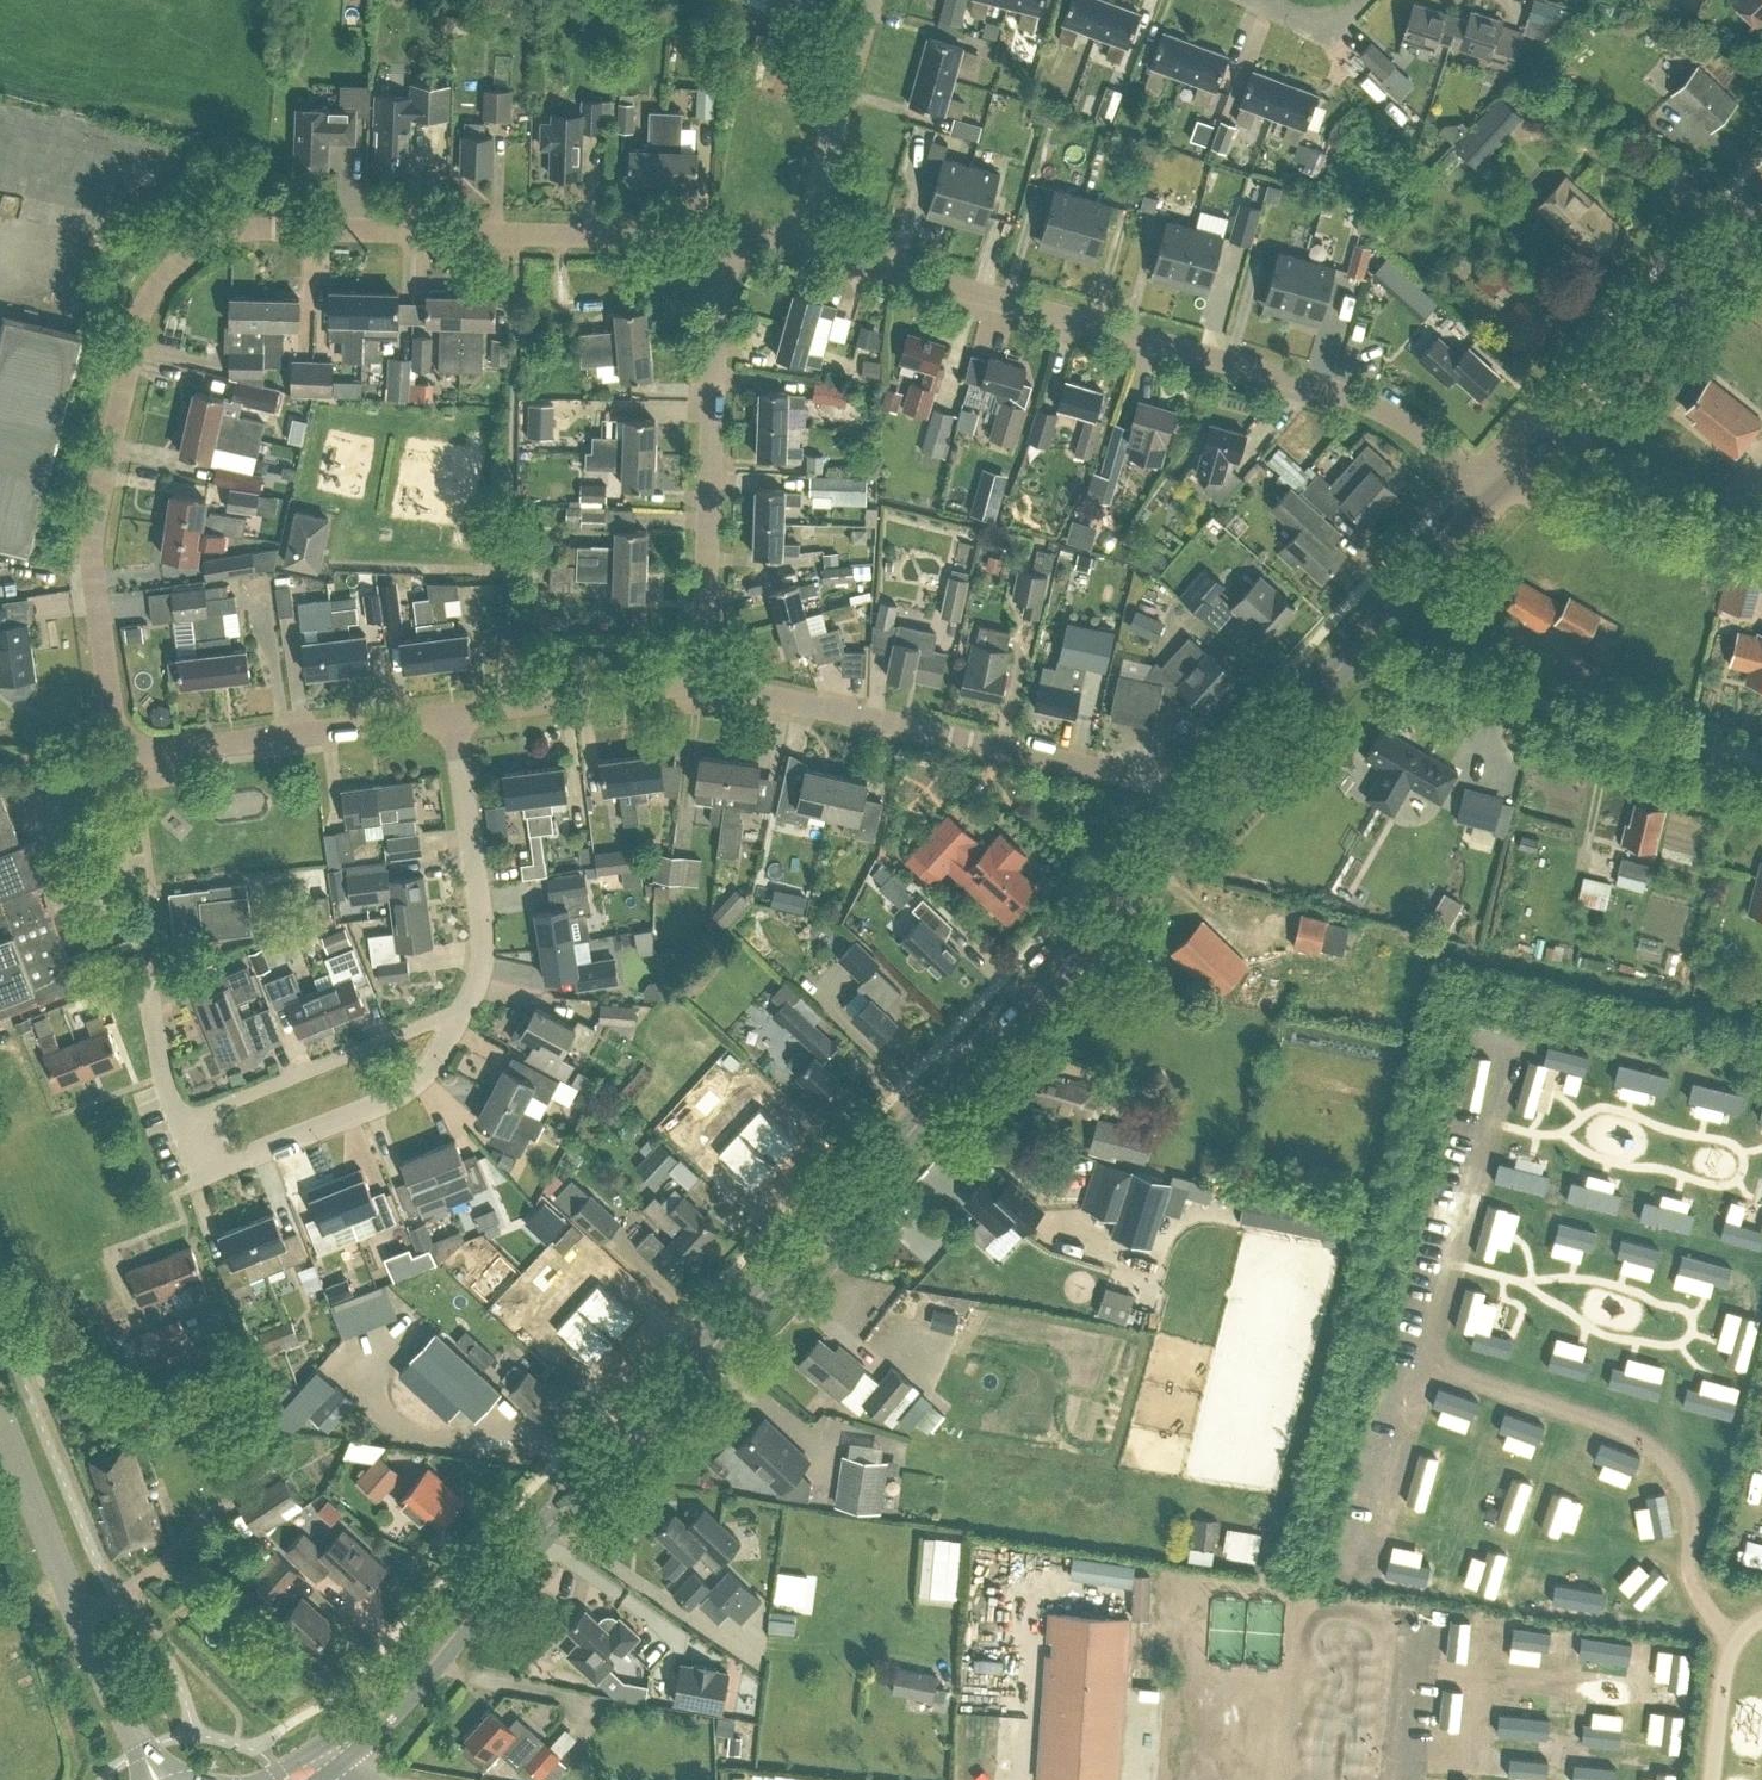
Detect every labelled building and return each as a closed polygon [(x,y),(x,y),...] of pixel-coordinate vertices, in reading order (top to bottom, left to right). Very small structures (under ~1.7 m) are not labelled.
[(939,18),(941,19),(960,24),(966,0),(944,0),(939,18)] [(970,13),(984,17),(989,0),(973,0),(970,13)] [(1033,29),(1037,12),(1039,12),(1042,0),(1006,0),(1006,4),(1022,8),(1018,25),(1033,29)] [(1095,33),(1107,0),(1106,0),(1070,0),(1062,21),(1064,22),(1058,39),(1072,44),(1078,27),(1095,33)] [(1105,56),(1119,61),(1126,45),(1127,45),(1139,12),(1107,0),(1095,33),(1111,39),(1105,56)] [(1552,25),(1557,4),(1542,0),(1529,0),(1524,18),(1552,25)] [(1732,1),(1759,26),(1761,23),(1761,0),(1732,0),(1732,1)] [(1413,1),(1401,38),(1434,48),(1437,39),(1449,43),(1454,29),(1463,32),(1467,18),(1413,1)] [(1454,29),(1449,43),(1490,56),(1489,61),(1511,68),(1523,31),(1502,24),(1503,20),(1470,9),(1467,18),(1463,32),(1454,29)] [(987,20),(983,35),(998,38),(1002,23),(987,20)] [(1166,70),(1183,76),(1195,43),(1163,31),(1150,64),(1152,65),(1146,82),(1160,87),(1166,70)] [(919,70),(953,79),(958,63),(974,67),(979,52),(962,48),(962,46),(928,36),(919,70)] [(1371,41),(1358,54),(1383,77),(1395,64),(1371,41)] [(1193,99),(1207,104),(1213,88),(1215,88),(1227,55),(1195,43),(1183,76),(1199,82),(1193,99)] [(704,78),(719,78),(719,63),(704,63),(704,78)] [(1671,93),(1709,129),(1736,100),(1698,64),(1671,93)] [(1393,66),(1384,76),(1380,80),(1398,96),(1411,82),(1393,66)] [(944,111),(961,116),(965,101),(948,96),(953,79),(919,70),(909,103),(943,113),(944,111)] [(1256,109),(1272,115),(1284,82),(1252,70),(1240,103),(1241,103),(1235,120),(1250,126),(1256,109)] [(294,163),(325,165),(326,138),(353,139),(354,111),(367,112),(368,80),(338,80),(338,108),(297,106),(294,163)] [(376,167),(408,169),(411,116),(449,118),(451,84),(413,82),(412,96),(375,94),(373,142),(377,142),(376,167)] [(1283,137),(1297,143),(1303,127),(1304,127),(1317,94),(1284,82),(1272,115),(1288,121),(1283,137)] [(698,114),(716,114),(718,86),(699,85),(698,114)] [(1119,102),(1123,91),(1109,85),(1105,97),(1119,102)] [(513,88),(483,87),(482,117),(511,117),(513,88)] [(1497,97),(1492,102),(1454,143),(1476,166),(1516,123),(1521,117),(1497,97)] [(602,99),(582,98),(581,113),(552,112),(552,121),(542,121),(541,145),(551,145),(550,173),(579,174),(581,128),(601,129),(602,99)] [(613,125),(631,125),(631,99),(614,99),(613,125)] [(663,179),(696,181),(698,148),(680,147),(681,111),(680,111),(680,104),(667,104),(666,111),(663,179)] [(629,178),(663,179),(666,111),(649,110),(648,146),(631,145),(629,178)] [(1210,144),(1217,125),(1198,118),(1190,138),(1209,145),(1210,144)] [(1210,144),(1224,150),(1234,124),(1220,118),(1217,125),(1210,144)] [(461,170),(492,171),(493,136),(485,135),(485,120),(464,120),(464,134),(463,134),(461,170)] [(975,123),(971,136),(980,139),(983,125),(975,123)] [(972,164),(944,157),(947,147),(932,143),(927,162),(940,165),(937,177),(929,205),(958,213),(972,164)] [(1302,168),(1318,174),(1327,152),(1311,146),(1302,168)] [(987,221),(1000,172),(996,171),(972,164),(958,213),(987,221)] [(1537,205),(1553,220),(1591,255),(1618,225),(1564,176),(1537,205)] [(1078,215),(1083,195),(1055,187),(1041,236),(1070,244),(1078,215)] [(1098,252),(1112,203),(1083,195),(1078,215),(1070,244),(1098,252)] [(1261,208),(1240,202),(1230,237),(1251,242),(1261,208)] [(1182,276),(1195,227),(1167,219),(1153,267),(1182,276)] [(1210,283),(1224,235),(1195,227),(1182,276),(1210,283)] [(1346,272),(1362,277),(1371,248),(1355,243),(1346,272)] [(1294,307),(1307,258),(1279,250),(1265,299),(1294,307)] [(1322,315),(1336,266),(1307,258),(1294,307),(1322,315)] [(1474,281),(1491,295),(1502,283),(1511,292),(1523,278),(1501,258),(1490,270),(1487,267),(1474,281)] [(1401,274),(1391,285),(1425,316),(1435,305),(1401,274)] [(439,369),(461,370),(463,294),(445,293),(445,290),(443,288),(430,287),(427,290),(426,321),(440,321),(439,369)] [(346,359),(362,360),(362,359),(363,359),(365,291),(330,290),(329,335),(347,335),(346,359)] [(365,291),(363,359),(377,359),(378,336),(397,336),(398,292),(365,291)] [(786,323),(812,330),(818,311),(833,315),(836,305),(820,301),(821,298),(795,291),(786,323)] [(461,370),(482,370),(483,323),(494,323),(495,295),(463,294),(461,370)] [(263,363),(265,363),(265,359),(266,296),(231,295),(231,323),(244,324),(244,351),(232,351),(231,374),(238,373),(237,376),(263,383),(263,363)] [(266,296),(265,359),(280,359),(280,334),(285,334),(285,325),(299,325),(299,296),(266,296)] [(1549,324),(1520,297),(1507,311),(1502,307),(1487,323),(1504,339),(1507,336),(1524,352),(1549,324)] [(581,347),(649,341),(645,307),(616,310),(617,329),(580,331),(581,347)] [(32,554),(86,331),(4,311),(0,327),(0,546),(32,554)] [(552,320),(554,346),(571,345),(570,319),(552,320)] [(853,341),(876,347),(880,334),(876,333),(878,327),(859,322),(853,341)] [(803,361),(820,366),(823,354),(807,349),(812,330),(786,323),(777,355),(803,363),(803,361)] [(922,385),(937,389),(944,364),(938,362),(944,342),(908,331),(900,360),(927,368),(922,385)] [(412,368),(431,369),(432,335),(413,334),(412,368)] [(491,359),(507,360),(508,334),(492,334),(491,359)] [(1438,335),(1418,358),(1442,380),(1450,371),(1478,396),(1499,373),(1468,345),(1460,355),(1438,335)] [(649,341),(581,347),(582,363),(620,360),(621,378),(651,375),(649,341)] [(410,357),(388,356),(385,395),(429,399),(430,384),(408,382),(410,357)] [(990,436),(1013,443),(1025,407),(1024,407),(1031,384),(1022,381),(1026,367),(989,356),(981,383),(994,387),(993,390),(998,400),(1001,401),(990,436)] [(291,393),(312,394),(313,358),(292,358),(291,393)] [(313,358),(312,394),(333,395),(333,359),(313,358)] [(263,383),(237,376),(232,399),(274,410),(281,387),(263,383)] [(348,376),(347,392),(369,392),(370,376),(348,376)] [(1710,378),(1686,408),(1697,416),(1693,421),(1705,431),(1707,428),(1714,434),(1712,436),(1736,455),(1761,421),(1761,419),(1710,378)] [(1074,453),(1090,457),(1101,419),(1095,417),(1103,390),(1066,379),(1058,407),(1085,415),(1074,453)] [(847,406),(850,388),(818,383),(815,401),(847,406)] [(909,383),(902,409),(927,416),(934,390),(909,383)] [(881,406),(896,411),(902,393),(887,388),(881,406)] [(193,389),(186,419),(258,436),(262,419),(218,409),(221,395),(193,389)] [(760,390),(759,423),(787,424),(787,404),(804,405),(805,392),(788,392),(788,391),(760,390)] [(1129,436),(1135,438),(1130,453),(1159,462),(1173,411),(1139,401),(1129,436)] [(529,402),(528,435),(553,436),(554,403),(529,402)] [(949,442),(945,441),(954,413),(933,407),(921,449),(945,456),(949,442)] [(1036,407),(1027,438),(1048,444),(1057,413),(1036,407)] [(587,449),(654,452),(655,418),(624,416),(623,439),(612,439),(612,435),(588,434),(587,449)] [(179,450),(207,456),(210,442),(255,452),(258,436),(186,419),(179,450)] [(1108,445),(1123,449),(1129,425),(1114,421),(1108,445)] [(1203,486),(1219,501),(1241,476),(1230,466),(1224,465),(1227,455),(1238,458),(1245,432),(1210,421),(1196,470),(1213,475),(1203,486)] [(786,457),(802,457),(802,444),(786,444),(787,424),(759,423),(758,456),(786,457)] [(1301,488),(1326,510),(1329,513),(1341,500),(1364,521),(1394,488),(1380,475),(1390,463),(1367,442),(1330,483),(1317,471),(1301,488)] [(1265,457),(1294,485),(1305,473),(1276,445),(1265,457)] [(1107,447),(1100,472),(1093,470),(1086,495),(1103,500),(1110,475),(1118,477),(1124,452),(1107,447)] [(622,485),(653,486),(654,452),(587,449),(587,465),(611,466),(611,462),(622,463),(622,485)] [(807,471),(824,472),(824,454),(808,453),(807,471)] [(213,480),(259,490),(260,490),(263,473),(216,463),(213,480)] [(985,468),(972,514),(991,518),(997,520),(1009,475),(985,468)] [(835,495),(834,503),(868,504),(869,476),(811,474),(810,494),(835,495)] [(580,499),(606,500),(607,483),(580,482),(580,499)] [(226,508),(256,512),(259,490),(229,486),(226,508)] [(1297,559),(1320,579),(1345,551),(1332,539),(1340,530),(1322,514),(1326,510),(1301,488),(1298,492),(1291,486),(1271,507),(1296,530),(1277,552),(1291,565),(1297,559)] [(756,487),(755,520),(783,521),(784,502),(801,502),(801,490),(784,490),(784,488),(756,487)] [(172,492),(168,523),(225,531),(244,534),(247,514),(211,509),(210,513),(204,512),(206,497),(172,492)] [(567,523),(606,524),(607,504),(568,503),(567,523)] [(330,515),(295,508),(283,562),(318,570),(330,515)] [(1064,539),(1089,545),(1095,522),(1070,516),(1064,539)] [(754,554),(782,554),(782,553),(799,554),(799,541),(782,540),(783,521),(755,520),(754,554)] [(164,554),(197,558),(200,541),(223,544),(225,531),(168,523),(164,554)] [(615,561),(645,562),(646,528),(616,527),(615,561)] [(578,561),(602,561),(603,545),(579,544),(578,561)] [(279,546),(203,558),(206,580),(274,568),(279,546)] [(826,563),(840,562),(839,552),(825,553),(826,563)] [(1078,552),(1076,561),(1090,565),(1092,555),(1078,552)] [(602,561),(578,561),(578,576),(615,577),(614,595),(644,597),(645,562),(615,561),(602,561)] [(822,566),(823,582),(854,579),(852,563),(822,566)] [(1721,604),(1750,612),(1760,577),(1745,573),(1746,568),(1732,564),(1721,604)] [(1206,567),(1186,588),(1205,605),(1210,600),(1225,583),(1206,567)] [(1013,600),(1025,603),(1022,616),(1039,619),(1047,575),(1019,570),(1013,600)] [(949,574),(941,613),(959,617),(966,578),(949,574)] [(1232,605),(1268,637),(1295,607),(1259,575),(1232,605)] [(771,589),(779,621),(806,614),(800,595),(817,591),(814,579),(797,583),(797,582),(771,589)] [(1548,617),(1585,638),(1600,612),(1570,595),(1565,604),(1521,579),(1507,605),(1526,616),(1524,620),(1541,629),(1548,617)] [(387,581),(378,582),(378,591),(379,591),(383,618),(383,621),(402,618),(398,592),(389,593),(387,581)] [(439,663),(428,581),(427,581),(429,596),(413,598),(418,637),(400,639),(403,668),(439,663)] [(428,581),(439,663),(471,659),(467,630),(454,632),(453,617),(447,618),(444,598),(459,596),(457,581),(428,581)] [(276,586),(279,614),(294,612),(290,584),(276,586)] [(217,679),(207,597),(206,586),(173,589),(176,617),(193,615),(198,652),(180,655),(180,659),(169,660),(171,676),(182,675),(183,683),(217,679)] [(363,593),(367,619),(383,618),(379,591),(378,591),(363,593)] [(207,597),(217,679),(251,675),(247,646),(233,648),(231,633),(227,633),(224,610),(238,609),(236,593),(207,597)] [(299,642),(304,679),(336,675),(326,598),(297,602),(301,627),(317,625),(319,639),(299,642)] [(331,608),(339,670),(370,666),(365,632),(350,634),(349,620),(358,619),(356,604),(331,608)] [(0,607),(0,680),(1,680),(2,690),(10,695),(26,693),(31,686),(31,676),(35,675),(28,622),(11,624),(9,606),(0,607)] [(1136,610),(1130,624),(1156,636),(1163,622),(1136,610)] [(813,646),(817,661),(845,654),(837,626),(811,633),(806,614),(779,621),(788,653),(813,646)] [(1722,618),(1722,616),(1716,614),(1712,630),(1721,632),(1724,618),(1722,618)] [(1067,620),(1059,658),(1085,664),(1106,668),(1114,630),(1067,620)] [(887,674),(911,680),(912,676),(938,682),(945,652),(932,649),(936,631),(898,623),(887,674)] [(135,626),(126,627),(128,639),(136,638),(135,626)] [(1761,685),(1761,633),(1756,631),(1755,635),(1738,631),(1730,663),(1752,669),(1749,682),(1761,685)] [(1110,711),(1154,720),(1158,705),(1166,707),(1183,688),(1205,707),(1234,675),(1189,634),(1161,665),(1156,660),(1141,677),(1119,672),(1110,711)] [(1584,656),(1605,667),(1613,651),(1592,640),(1584,656)] [(960,690),(1000,699),(1006,671),(1004,670),(1008,649),(973,641),(968,663),(966,662),(960,690)] [(1044,664),(1035,707),(1074,715),(1085,664),(1059,658),(1057,667),(1044,664)] [(1457,770),(1382,726),(1364,757),(1382,767),(1366,796),(1393,811),(1409,783),(1440,800),(1457,770)] [(66,740),(78,747),(85,736),(73,728),(66,740)] [(630,755),(638,819),(650,817),(646,785),(663,783),(665,792),(678,793),(680,768),(661,766),(659,751),(630,755)] [(622,788),(627,821),(638,819),(630,755),(601,759),(605,790),(622,788)] [(709,821),(723,823),(730,759),(701,755),(697,786),(695,800),(712,802),(709,821)] [(723,823),(733,824),(733,823),(735,807),(753,809),(754,794),(758,763),(730,759),(723,823)] [(533,768),(541,832),(553,830),(550,810),(552,810),(551,797),(566,795),(562,764),(533,768)] [(809,808),(828,812),(836,773),(806,767),(803,783),(784,778),(776,815),(806,822),(809,808)] [(521,863),(523,877),(547,874),(541,832),(533,768),(505,771),(508,803),(523,801),(525,814),(527,813),(533,861),(521,863)] [(843,830),(873,837),(881,800),(863,796),(866,780),(836,773),(828,812),(846,816),(843,830)] [(377,784),(382,820),(393,819),(395,833),(387,834),(390,857),(422,853),(419,830),(417,831),(414,816),(416,816),(411,779),(377,784)] [(1454,819),(1503,832),(1512,801),(1499,797),(1501,792),(1464,782),(1454,819)] [(336,829),(340,859),(355,857),(354,841),(367,840),(365,822),(382,820),(377,784),(342,788),(347,824),(349,824),(349,828),(336,829)] [(37,883),(48,879),(33,839),(21,844),(0,789),(0,1022),(2,1021),(0,1015),(38,1000),(38,1001),(77,986),(37,883)] [(1635,801),(1630,821),(1626,820),(1622,841),(1654,848),(1663,808),(1635,801)] [(506,802),(487,804),(489,818),(507,816),(506,802)] [(932,882),(940,873),(948,864),(1008,919),(1025,899),(1021,896),(1033,882),(1015,866),(1025,854),(1000,831),(984,847),(948,814),(915,850),(907,859),(932,882)] [(733,824),(723,823),(721,843),(735,845),(738,824),(733,823),(733,824)] [(1518,847),(1535,851),(1538,837),(1521,833),(1518,847)] [(580,844),(582,858),(593,857),(591,842),(580,844)] [(637,845),(594,850),(597,872),(640,867),(637,845)] [(656,851),(653,879),(670,881),(673,853),(656,851)] [(673,853),(670,881),(698,884),(701,856),(673,853)] [(1617,871),(1646,879),(1650,864),(1621,856),(1617,871)] [(388,898),(390,914),(428,909),(424,874),(389,878),(388,865),(346,871),(350,903),(388,898)] [(344,866),(329,868),(333,894),(348,892),(344,866)] [(584,871),(547,877),(551,897),(587,891),(584,871)] [(1646,879),(1617,871),(1615,882),(1644,890),(1646,879)] [(892,874),(882,886),(904,905),(914,893),(892,874)] [(1757,874),(1748,912),(1761,916),(1761,876),(1757,874)] [(170,891),(175,939),(176,939),(204,935),(204,936),(252,931),(246,881),(210,885),(210,886),(190,888),(190,889),(170,891)] [(754,899),(768,902),(771,888),(757,885),(754,899)] [(552,908),(535,910),(540,944),(574,938),(589,936),(586,913),(590,912),(587,891),(551,897),(552,908)] [(795,891),(792,906),(805,909),(808,895),(795,891)] [(332,915),(330,894),(319,895),(321,916),(332,915)] [(926,961),(940,975),(960,953),(936,931),(947,919),(922,896),(912,907),(921,916),(901,938),(911,948),(908,951),(908,957),(917,965),(922,965),(926,961)] [(726,899),(714,912),(727,924),(739,911),(726,899)] [(378,963),(380,979),(409,975),(406,957),(400,958),(399,947),(432,943),(428,909),(390,914),(392,930),(368,934),(372,964),(378,963)] [(1294,945),(1320,950),(1320,947),(1343,952),(1350,925),(1301,913),(1294,945)] [(1174,951),(1216,992),(1244,963),(1226,946),(1227,945),(1203,921),(1174,951)] [(323,937),(329,952),(353,942),(347,927),(323,937)] [(635,930),(637,952),(655,950),(653,928),(635,930)] [(574,938),(540,944),(546,978),(574,973),(576,988),(619,981),(615,955),(577,961),(574,938)] [(855,940),(839,958),(863,980),(876,967),(875,966),(878,961),(855,940)] [(321,987),(334,1020),(365,1008),(352,977),(364,972),(353,945),(325,956),(335,981),(321,987)] [(273,966),(267,952),(255,957),(260,971),(273,966)] [(195,998),(208,1031),(242,1017),(235,1001),(258,991),(247,964),(222,974),(227,985),(195,998)] [(870,997),(853,1015),(878,1039),(896,1020),(884,1008),(901,990),(876,967),(863,980),(858,985),(870,997)] [(288,1002),(300,1034),(334,1020),(321,987),(303,993),(293,969),(265,980),(275,1007),(288,1002)] [(785,998),(773,1010),(786,1022),(819,1054),(817,1056),(815,1055),(812,1059),(803,1050),(798,1050),(790,1059),(790,1064),(799,1072),(798,1073),(823,1097),(840,1078),(828,1066),(844,1050),(834,1040),(832,1042),(814,1025),(816,1023),(815,1022),(815,1023),(799,1008),(793,1002),(791,1004),(785,998)] [(601,1003),(600,1019),(633,1021),(635,1006),(601,1003)] [(527,1055),(565,1076),(573,1060),(561,1053),(569,1038),(585,1048),(589,1040),(596,1044),(601,1036),(599,1035),(602,1031),(595,1027),(596,1027),(578,1017),(574,1025),(536,1005),(530,1016),(523,1012),(510,1036),(531,1047),(527,1055)] [(208,1031),(221,1062),(241,1054),(254,1065),(271,1044),(271,1042),(283,1037),(270,1007),(254,1014),(259,1027),(247,1032),(242,1017),(208,1031)] [(491,1091),(522,1108),(531,1092),(548,1101),(559,1079),(535,1067),(529,1079),(504,1066),(491,1091)] [(1042,1102),(1087,1113),(1088,1109),(1094,1110),(1098,1094),(1092,1092),(1095,1080),(1070,1074),(1068,1082),(1040,1075),(1035,1095),(1043,1097),(1042,1102)] [(702,1096),(714,1106),(721,1098),(710,1088),(702,1096)] [(536,1136),(545,1119),(522,1108),(491,1091),(477,1116),(502,1129),(496,1141),(520,1154),(530,1133),(536,1136)] [(714,1106),(702,1096),(695,1104),(706,1115),(714,1106)] [(760,1105),(738,1129),(775,1164),(797,1140),(760,1105)] [(1090,1148),(1145,1162),(1153,1131),(1097,1116),(1090,1148)] [(738,1129),(716,1153),(753,1188),(775,1164),(738,1129)] [(428,1149),(441,1182),(457,1176),(464,1193),(488,1184),(475,1152),(462,1157),(455,1138),(428,1149)] [(659,1140),(635,1166),(655,1184),(679,1158),(659,1140)] [(397,1184),(409,1215),(449,1200),(441,1182),(428,1149),(402,1160),(409,1179),(397,1184)] [(506,1150),(499,1161),(512,1168),(518,1157),(506,1150)] [(1082,1206),(1118,1217),(1113,1231),(1154,1244),(1165,1210),(1179,1215),(1186,1195),(1209,1199),(1213,1183),(1173,1173),(1171,1179),(1098,1156),(1082,1206)] [(361,1167),(335,1178),(351,1217),(366,1211),(373,1229),(397,1220),(384,1188),(371,1194),(361,1167)] [(1023,1229),(1041,1208),(1022,1191),(1013,1201),(986,1176),(964,1200),(998,1231),(1010,1218),(1023,1229)] [(306,1220),(319,1252),(342,1242),(341,1238),(357,1232),(351,1217),(335,1178),(308,1188),(319,1215),(306,1220)] [(574,1212),(590,1195),(572,1178),(556,1196),(574,1212)] [(1329,1205),(1262,1193),(1259,1211),(1326,1223),(1329,1205)] [(570,1216),(600,1244),(620,1222),(590,1194),(570,1216)] [(644,1205),(674,1233),(694,1252),(716,1228),(702,1215),(704,1212),(684,1194),(671,1208),(655,1194),(644,1205)] [(528,1218),(550,1237),(566,1220),(545,1200),(528,1218)] [(247,1221),(268,1272),(306,1256),(296,1231),(283,1236),(273,1211),(247,1221)] [(218,1263),(228,1288),(268,1272),(247,1221),(220,1232),(231,1257),(218,1263)] [(656,1259),(673,1274),(694,1252),(674,1233),(666,1242),(651,1228),(635,1245),(653,1262),(656,1259)] [(500,1255),(471,1285),(488,1301),(517,1271),(500,1255)] [(599,1271),(624,1294),(636,1282),(611,1258),(599,1271)] [(298,1267),(308,1290),(323,1283),(314,1260),(298,1267)] [(540,1272),(552,1282),(559,1274),(548,1264),(540,1272)] [(552,1282),(540,1272),(533,1280),(544,1291),(552,1282)] [(326,1285),(332,1300),(353,1291),(347,1276),(326,1285)] [(599,1280),(577,1304),(614,1338),(636,1314),(599,1280)] [(343,1337),(397,1316),(387,1288),(332,1309),(343,1337)] [(1131,1305),(1103,1296),(1098,1312),(1126,1321),(1131,1305)] [(577,1304),(554,1328),(592,1363),(614,1338),(577,1304)] [(941,1310),(937,1326),(953,1331),(958,1314),(941,1310)] [(275,1325),(283,1347),(299,1341),(297,1335),(291,1319),(275,1325)] [(265,1347),(268,1353),(283,1347),(275,1325),(259,1331),(264,1347),(265,1347)] [(437,1328),(410,1357),(475,1418),(502,1388),(437,1328)] [(465,1351),(483,1367),(494,1354),(477,1338),(476,1339),(466,1329),(455,1341),(465,1351)] [(885,1417),(894,1425),(923,1391),(891,1365),(878,1380),(864,1369),(866,1366),(839,1344),(834,1350),(819,1338),(797,1364),(839,1399),(841,1396),(858,1410),(864,1403),(883,1420),(885,1417)] [(507,1391),(539,1420),(561,1397),(529,1368),(525,1372),(515,1362),(501,1377),(511,1387),(507,1391)] [(336,1383),(309,1412),(329,1429),(355,1400),(336,1383)] [(801,1483),(789,1481),(799,1469),(809,1459),(765,1417),(736,1447),(780,1488),(777,1491),(779,1493),(809,1498),(811,1480),(802,1479),(801,1483)] [(100,1502),(105,1517),(100,1518),(113,1557),(115,1556),(131,1551),(129,1545),(144,1540),(146,1546),(166,1539),(152,1498),(148,1500),(146,1493),(147,1492),(131,1442),(90,1456),(105,1501),(100,1502)] [(836,1502),(879,1508),(886,1461),(843,1455),(836,1502)] [(379,1458),(357,1483),(380,1503),(402,1478),(379,1458)] [(413,1515),(423,1504),(443,1522),(464,1498),(428,1467),(398,1501),(413,1515)] [(238,1504),(259,1535),(303,1506),(281,1475),(238,1504)] [(661,1565),(673,1576),(697,1550),(716,1568),(731,1554),(729,1552),(740,1541),(704,1507),(688,1524),(675,1512),(657,1531),(676,1550),(661,1565)] [(1186,1554),(1209,1558),(1212,1544),(1213,1545),(1219,1514),(1193,1510),(1186,1554)] [(1221,1552),(1255,1559),(1261,1528),(1227,1522),(1221,1552)] [(343,1527),(323,1549),(304,1532),(286,1551),(316,1577),(326,1566),(359,1595),(386,1565),(343,1527)] [(927,1534),(922,1591),(959,1594),(965,1537),(927,1534)] [(255,1583),(273,1600),(275,1598),(289,1609),(281,1618),(312,1647),(334,1623),(303,1594),(299,1599),(285,1586),(299,1571),(281,1555),(280,1555),(257,1582),(255,1583)] [(709,1591),(741,1620),(761,1599),(730,1569),(709,1591)] [(674,1593),(689,1607),(710,1585),(695,1570),(674,1593)] [(1039,1767),(1117,1773),(1121,1717),(1130,1607),(1051,1601),(1049,1628),(1056,1628),(1055,1642),(1048,1641),(1042,1717),(1039,1767)] [(567,1627),(580,1639),(572,1648),(573,1658),(593,1676),(610,1658),(603,1652),(612,1642),(623,1652),(639,1635),(619,1616),(616,1619),(612,1615),(607,1614),(602,1617),(598,1620),(585,1608),(567,1627)] [(1243,1625),(1242,1609),(1208,1611),(1209,1628),(1243,1625)] [(772,1612),(770,1629),(794,1631),(795,1615),(772,1612)] [(982,1664),(1010,1665),(1010,1652),(983,1651),(982,1664)] [(675,1700),(722,1708),(728,1671),(716,1668),(716,1666),(695,1662),(694,1665),(682,1662),(675,1700)] [(933,1697),(945,1700),(947,1687),(936,1684),(938,1673),(897,1664),(891,1690),(933,1698),(933,1697)] [(1435,1755),(1461,1759),(1472,1678),(1428,1672),(1418,1743),(1437,1745),(1435,1755)] [(648,1684),(625,1680),(615,1696),(646,1700),(648,1684)] [(547,1779),(552,1779),(565,1764),(558,1758),(561,1754),(528,1726),(519,1736),(490,1710),(466,1736),(469,1739),(461,1747),(484,1768),(500,1750),(520,1769),(526,1762),(547,1779)] [(720,1715),(718,1730),(732,1732),(734,1718),(720,1715)] [(729,1735),(728,1752),(739,1753),(740,1735),(729,1735)]
